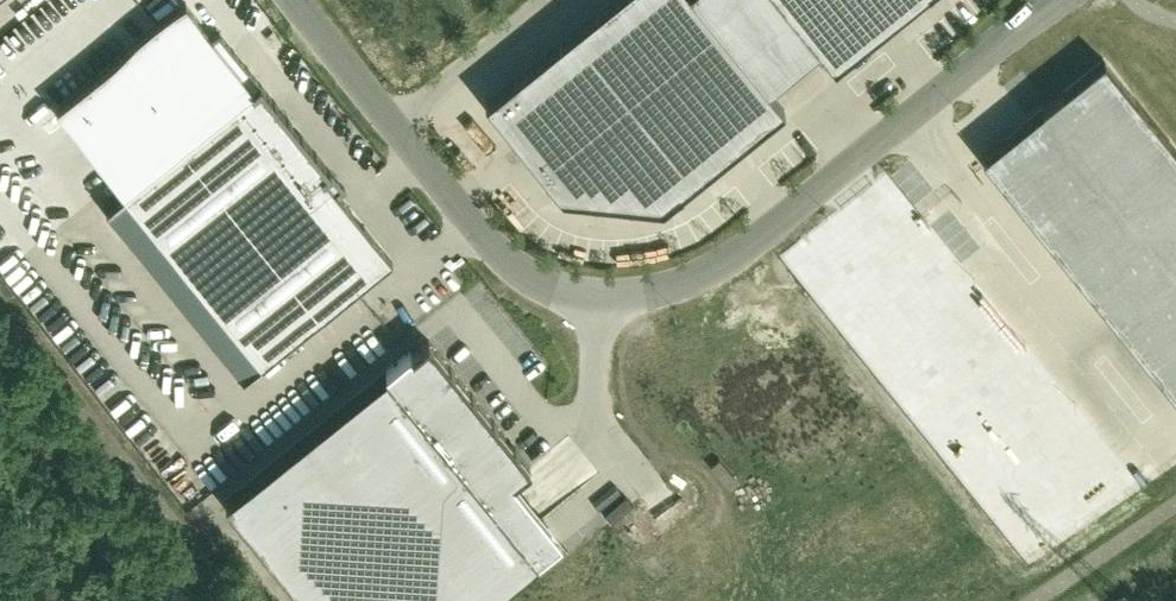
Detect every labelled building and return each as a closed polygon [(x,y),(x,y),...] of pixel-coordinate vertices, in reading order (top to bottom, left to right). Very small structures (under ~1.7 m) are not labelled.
[(486,102),(517,140),(518,139),(532,156),(531,157),(561,195),(663,206),(719,160),(718,159),(735,145),(737,146),(784,108),(769,89),(819,48),(780,0),(615,0),(600,13),(598,11),(486,102)] [(819,48),(835,67),(918,0),(780,0),(819,48)] [(982,156),(1175,397),(1175,148),(1104,58),(982,156)] [(392,260),(338,193),(345,187),(260,82),(252,89),(253,90),(124,194),(262,365),(392,260)] [(224,499),(306,600),(487,600),(539,559),(539,558),(562,539),(514,480),(518,477),(518,476),(530,466),(522,456),(519,453),(520,452),(515,446),(514,447),(511,443),(505,435),(498,426),(429,339),(422,345),(412,354),(409,351),(385,370),(224,499)] [(689,584),(668,600),(702,600),(689,584)]
